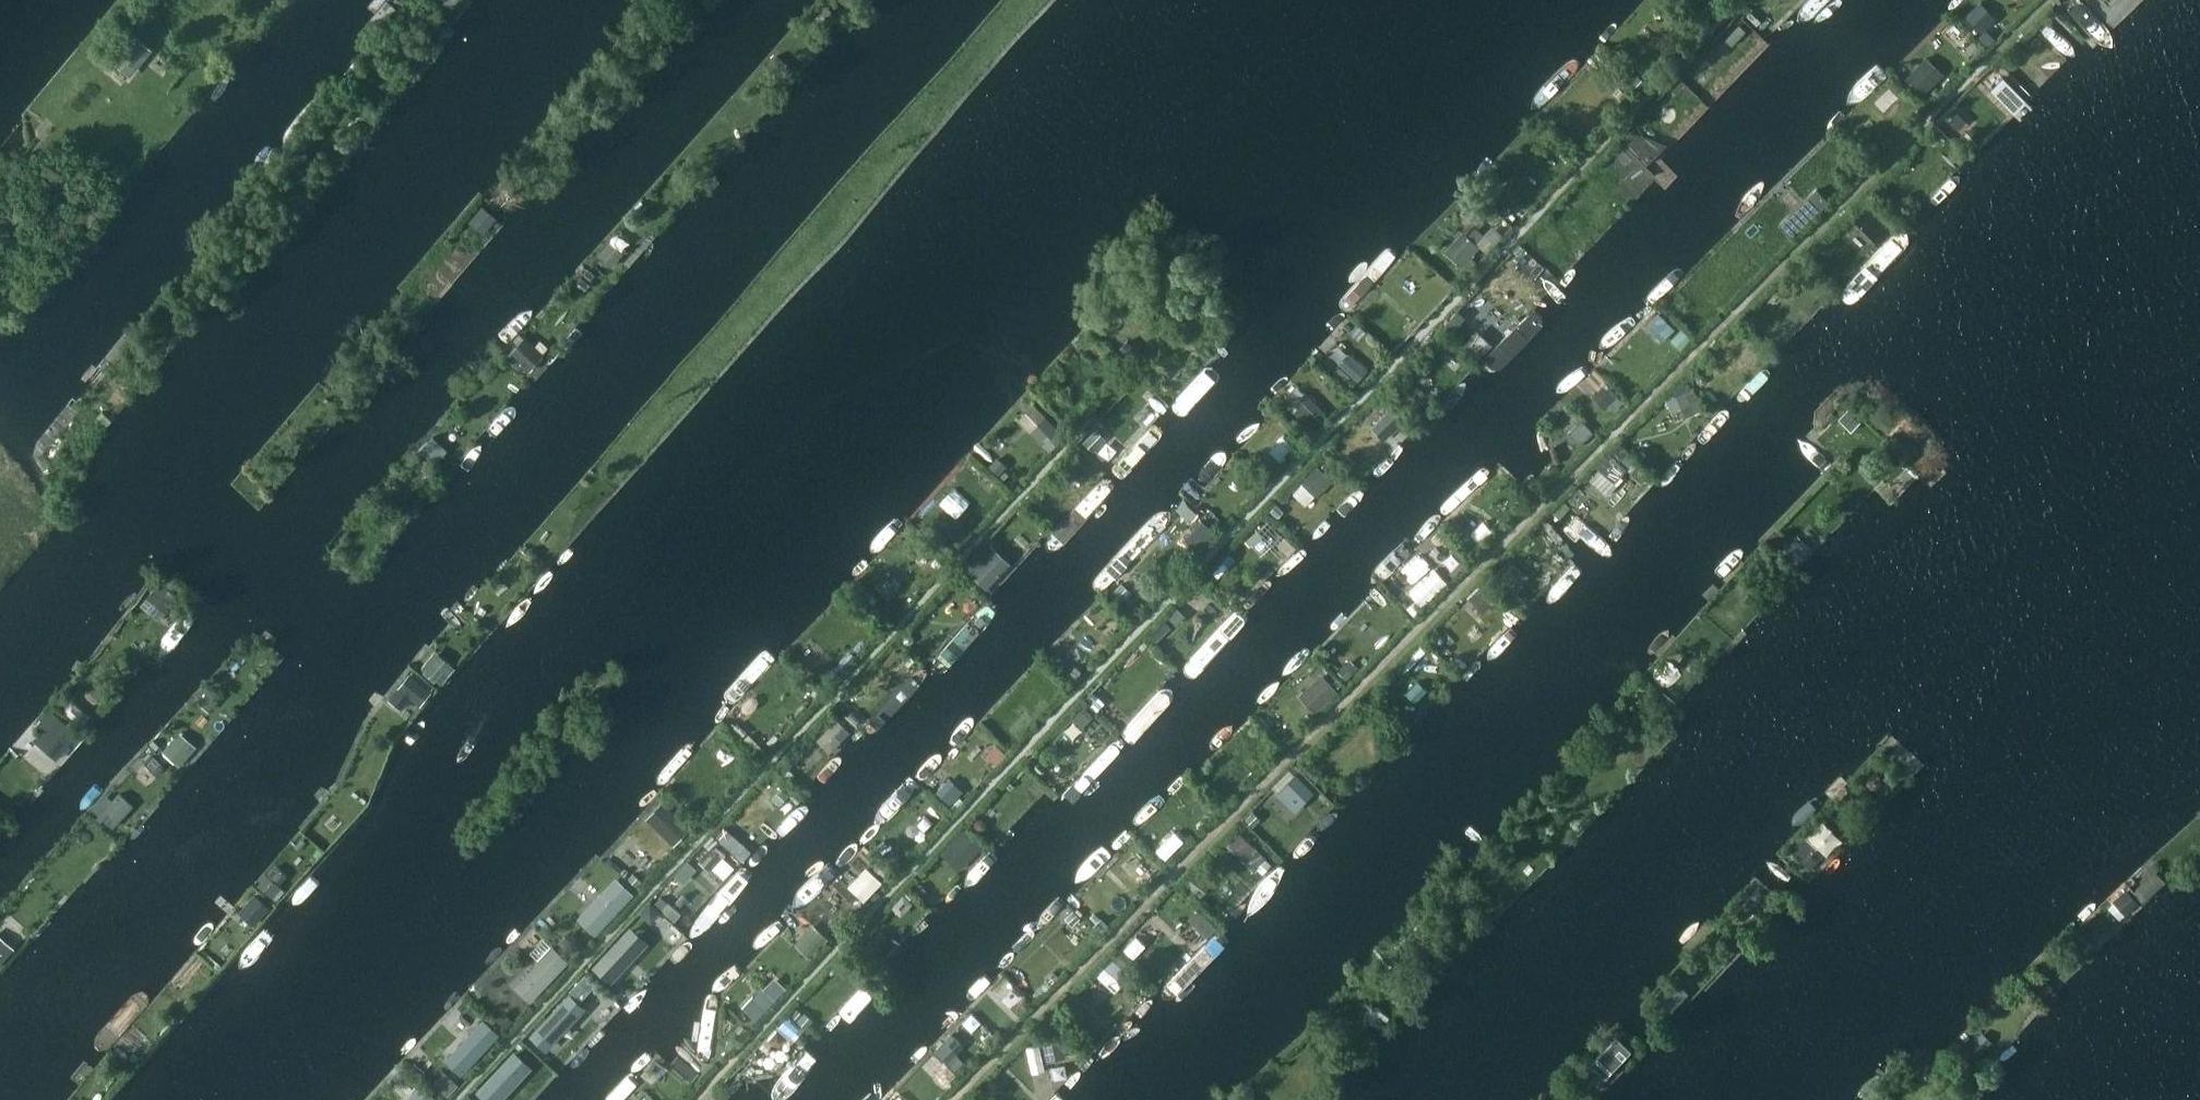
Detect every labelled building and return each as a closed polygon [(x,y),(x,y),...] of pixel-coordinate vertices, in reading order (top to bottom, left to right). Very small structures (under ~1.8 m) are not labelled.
[(1977,6),(1966,17),(1980,33),(1993,22),(1977,6)] [(1985,32),(1978,38),(1987,46),(1993,40),(1985,32)] [(135,37),(121,54),(137,67),(151,50),(135,37)] [(2006,60),(2006,63),(2006,65),(2007,67),(2009,69),(2011,70),(2014,69),(2016,68),(2018,66),(2018,64),(2018,61),(2017,59),(2015,58),(2013,57),(2010,57),(2008,58),(2006,60)] [(1918,64),(1905,78),(1922,95),(1936,81),(1918,64)] [(1937,87),(1932,93),(1936,97),(1941,91),(1937,87)] [(1630,133),(1623,139),(1647,164),(1666,145),(1643,135),(1630,133)] [(32,154),(28,158),(37,165),(43,157),(38,153),(32,154)] [(1853,155),(1846,160),(1859,174),(1865,168),(1853,155)] [(72,187),(64,199),(78,207),(85,196),(72,187)] [(480,205),(472,215),(486,227),(495,217),(480,205)] [(1468,236),(1450,255),(1469,272),(1477,263),(1470,256),(1479,246),(1487,238),(1478,230),(1470,238),(1468,236)] [(606,243),(597,255),(611,267),(620,255),(606,243)] [(1457,311),(1444,326),(1452,333),(1464,318),(1457,311)] [(1659,314),(1647,326),(1662,341),(1674,329),(1659,314)] [(1681,330),(1671,340),(1680,351),(1691,340),(1681,330)] [(1475,332),(1463,346),(1477,358),(1489,345),(1475,332)] [(1127,341),(1119,350),(1131,361),(1140,352),(1127,341)] [(517,342),(506,355),(510,358),(507,361),(517,370),(520,367),(526,372),(537,360),(517,342)] [(1349,355),(1334,372),(1351,387),(1367,370),(1349,355)] [(1698,376),(1696,379),(1697,382),(1700,385),(1704,384),(1706,381),(1705,377),(1702,375),(1698,376)] [(1604,384),(1595,393),(1608,406),(1608,405),(1617,396),(1604,384)] [(1690,387),(1665,398),(1672,414),(1697,403),(1690,387)] [(1305,394),(1294,404),(1306,417),(1303,420),(1310,427),(1325,413),(1305,394)] [(1617,396),(1608,405),(1614,411),(1623,402),(1617,396)] [(1171,404),(1107,471),(1122,485),(1186,417),(1171,404)] [(1391,408),(1378,421),(1391,434),(1404,422),(1391,408)] [(1847,410),(1839,419),(1851,431),(1859,422),(1847,410)] [(1044,419),(1030,432),(1049,452),(1063,438),(1044,419)] [(1582,421),(1568,434),(1578,445),(1592,432),(1582,421)] [(1095,430),(1083,443),(1093,452),(1105,440),(1095,430)] [(1626,438),(1621,442),(1627,448),(1632,444),(1626,438)] [(427,440),(417,451),(431,465),(442,454),(427,440)] [(1618,444),(1610,454),(1627,469),(1635,459),(1618,444)] [(1610,454),(1597,467),(1614,482),(1627,469),(1610,454)] [(412,455),(405,462),(416,472),(423,465),(412,455)] [(994,460),(989,466),(998,474),(1004,469),(994,460)] [(1318,467),(1302,483),(1316,496),(1331,480),(1318,467)] [(1638,467),(1631,475),(1640,483),(1648,475),(1638,467)] [(1105,472),(1035,547),(1046,557),(1051,561),(1121,486),(1105,472)] [(1260,473),(1255,479),(1264,485),(1268,479),(1260,473)] [(1372,569),(1384,581),(1439,525),(1427,513),(1372,569)] [(1202,521),(1184,539),(1197,551),(1215,532),(1202,521)] [(1441,530),(1436,536),(1442,541),(1447,536),(1441,530)] [(1475,539),(1470,545),(1474,550),(1480,544),(1475,539)] [(990,544),(967,570),(986,588),(1006,567),(990,553),(995,548),(990,544)] [(1787,552),(1780,558),(1786,564),(1792,558),(1787,552)] [(1521,649),(1522,650),(1594,579),(1579,564),(1507,634),(1521,649)] [(1500,568),(1493,577),(1499,582),(1506,573),(1500,568)] [(1487,581),(1480,587),(1498,607),(1505,600),(1487,581)] [(160,582),(146,598),(164,613),(178,597),(160,582)] [(1121,584),(1113,593),(1122,602),(1131,593),(1121,584)] [(1415,601),(1407,608),(1414,616),(1422,609),(1415,601)] [(1177,608),(1168,618),(1175,625),(1184,615),(1177,608)] [(882,612),(877,616),(885,624),(889,620),(882,612)] [(1165,622),(1148,639),(1154,645),(1171,627),(1165,622)] [(906,633),(905,636),(905,640),(908,643),(912,641),(914,638),(913,634),(909,632),(906,633)] [(1466,704),(1521,649),(1507,634),(1450,689),(1466,704)] [(429,656),(420,667),(441,683),(454,666),(446,660),(441,665),(429,656)] [(1346,664),(1338,672),(1346,680),(1354,672),(1346,664)] [(408,674),(397,689),(419,706),(431,692),(430,691),(433,688),(413,672),(410,675),(408,674)] [(1321,678),(1302,696),(1314,710),(1334,692),(1321,678)] [(208,690),(201,698),(211,708),(218,700),(208,690)] [(1093,692),(1085,699),(1094,708),(1102,700),(1093,692)] [(1084,707),(1073,718),(1082,727),(1093,717),(1084,707)] [(51,709),(36,726),(42,731),(65,751),(79,733),(51,709)] [(830,714),(821,723),(840,741),(849,732),(830,714)] [(175,736),(162,750),(179,765),(192,751),(175,736)] [(798,749),(791,756),(796,761),(803,754),(798,749)] [(153,755),(144,765),(156,776),(165,766),(153,755)] [(1295,776),(1277,793),(1290,806),(1308,789),(1295,776)] [(946,782),(938,792),(950,804),(960,794),(946,782)] [(781,789),(772,798),(779,805),(788,795),(781,789)] [(118,793),(98,815),(113,829),(133,806),(118,793)] [(1531,811),(1524,817),(1531,825),(1538,818),(1531,811)] [(1253,812),(1245,819),(1253,827),(1260,819),(1253,812)] [(978,819),(975,822),(975,827),(978,830),(982,830),(985,827),(985,822),(982,819),(978,819)] [(614,875),(632,890),(679,837),(661,821),(614,875)] [(965,830),(949,845),(966,862),(982,847),(965,830)] [(1239,832),(1227,846),(1252,869),(1264,856),(1239,832)] [(1802,833),(1788,848),(1809,868),(1818,858),(1804,845),(1810,840),(1802,833)] [(889,849),(883,855),(890,862),(896,856),(889,849)] [(640,918),(656,932),(712,868),(696,854),(640,918)] [(275,866),(257,885),(269,895),(272,898),(281,888),(278,885),(286,876),(275,866)] [(1194,874),(1185,885),(1196,893),(1205,882),(1194,874)] [(614,875),(572,921),(590,937),(632,890),(614,875)] [(2136,887),(2133,891),(2143,901),(2160,886),(2149,875),(2136,887)] [(2126,890),(2116,899),(2127,910),(2136,902),(2126,890)] [(1755,891),(1749,898),(1759,907),(1764,900),(1755,891)] [(996,959),(1006,968),(1068,902),(1059,893),(996,959)] [(255,895),(241,911),(255,923),(269,907),(255,895)] [(1197,910),(1188,920),(1201,932),(1211,923),(1197,910)] [(1073,911),(1065,918),(1072,926),(1080,919),(1073,911)] [(656,932),(640,918),(623,937),(639,951),(656,932)] [(1101,918),(1093,926),(1100,933),(1108,926),(1101,918)] [(2087,940),(2080,946),(2087,952),(2093,946),(2087,940)] [(11,953),(0,943),(0,965),(11,953)] [(478,1019),(497,1036),(556,973),(539,954),(478,1019)] [(1112,959),(1097,976),(1110,988),(1125,971),(1112,959)] [(1054,972),(1046,980),(1051,985),(1059,978),(1054,972)] [(1165,984),(1105,1042),(1120,1058),(1180,1000),(1165,984)] [(753,996),(743,1007),(756,1019),(767,1008),(774,1001),(766,993),(759,1001),(753,996)] [(1024,999),(1018,1005),(1023,1009),(1028,1003),(1024,999)] [(1074,1009),(1065,1018),(1072,1025),(1081,1016),(1074,1009)] [(805,1013),(798,1021),(806,1028),(813,1020),(805,1013)] [(787,1018),(779,1027),(792,1037),(799,1029),(787,1018)] [(478,1019),(427,1077),(443,1093),(497,1036),(478,1019)] [(522,1057),(534,1068),(569,1035),(559,1023),(522,1057)] [(1325,1027),(1319,1034),(1328,1042),(1334,1034),(1325,1027)] [(777,1031),(769,1040),(774,1045),(782,1045),(787,1040),(777,1031)] [(1060,1033),(1042,1037),(1046,1057),(1064,1053),(1060,1033)] [(950,1034),(935,1050),(951,1066),(959,1058),(955,1054),(963,1046),(950,1034)] [(1616,1037),(1591,1064),(1605,1077),(1630,1051),(1616,1037)] [(1342,1039),(1338,1043),(1345,1051),(1349,1047),(1342,1039)] [(1976,1039),(1959,1057),(1968,1066),(1985,1048),(1976,1039)] [(760,1099),(786,1099),(829,1058),(813,1042),(758,1097),(760,1099)] [(534,1068),(522,1057),(480,1099),(503,1099),(534,1068)] [(959,1058),(951,1066),(960,1074),(967,1066),(959,1058)] [(1977,1059),(1971,1065),(1979,1073),(1985,1066),(1977,1059)] [(427,1077),(407,1099),(437,1099),(443,1093),(427,1077)] [(993,1079),(985,1086),(990,1091),(998,1084),(993,1079)]
